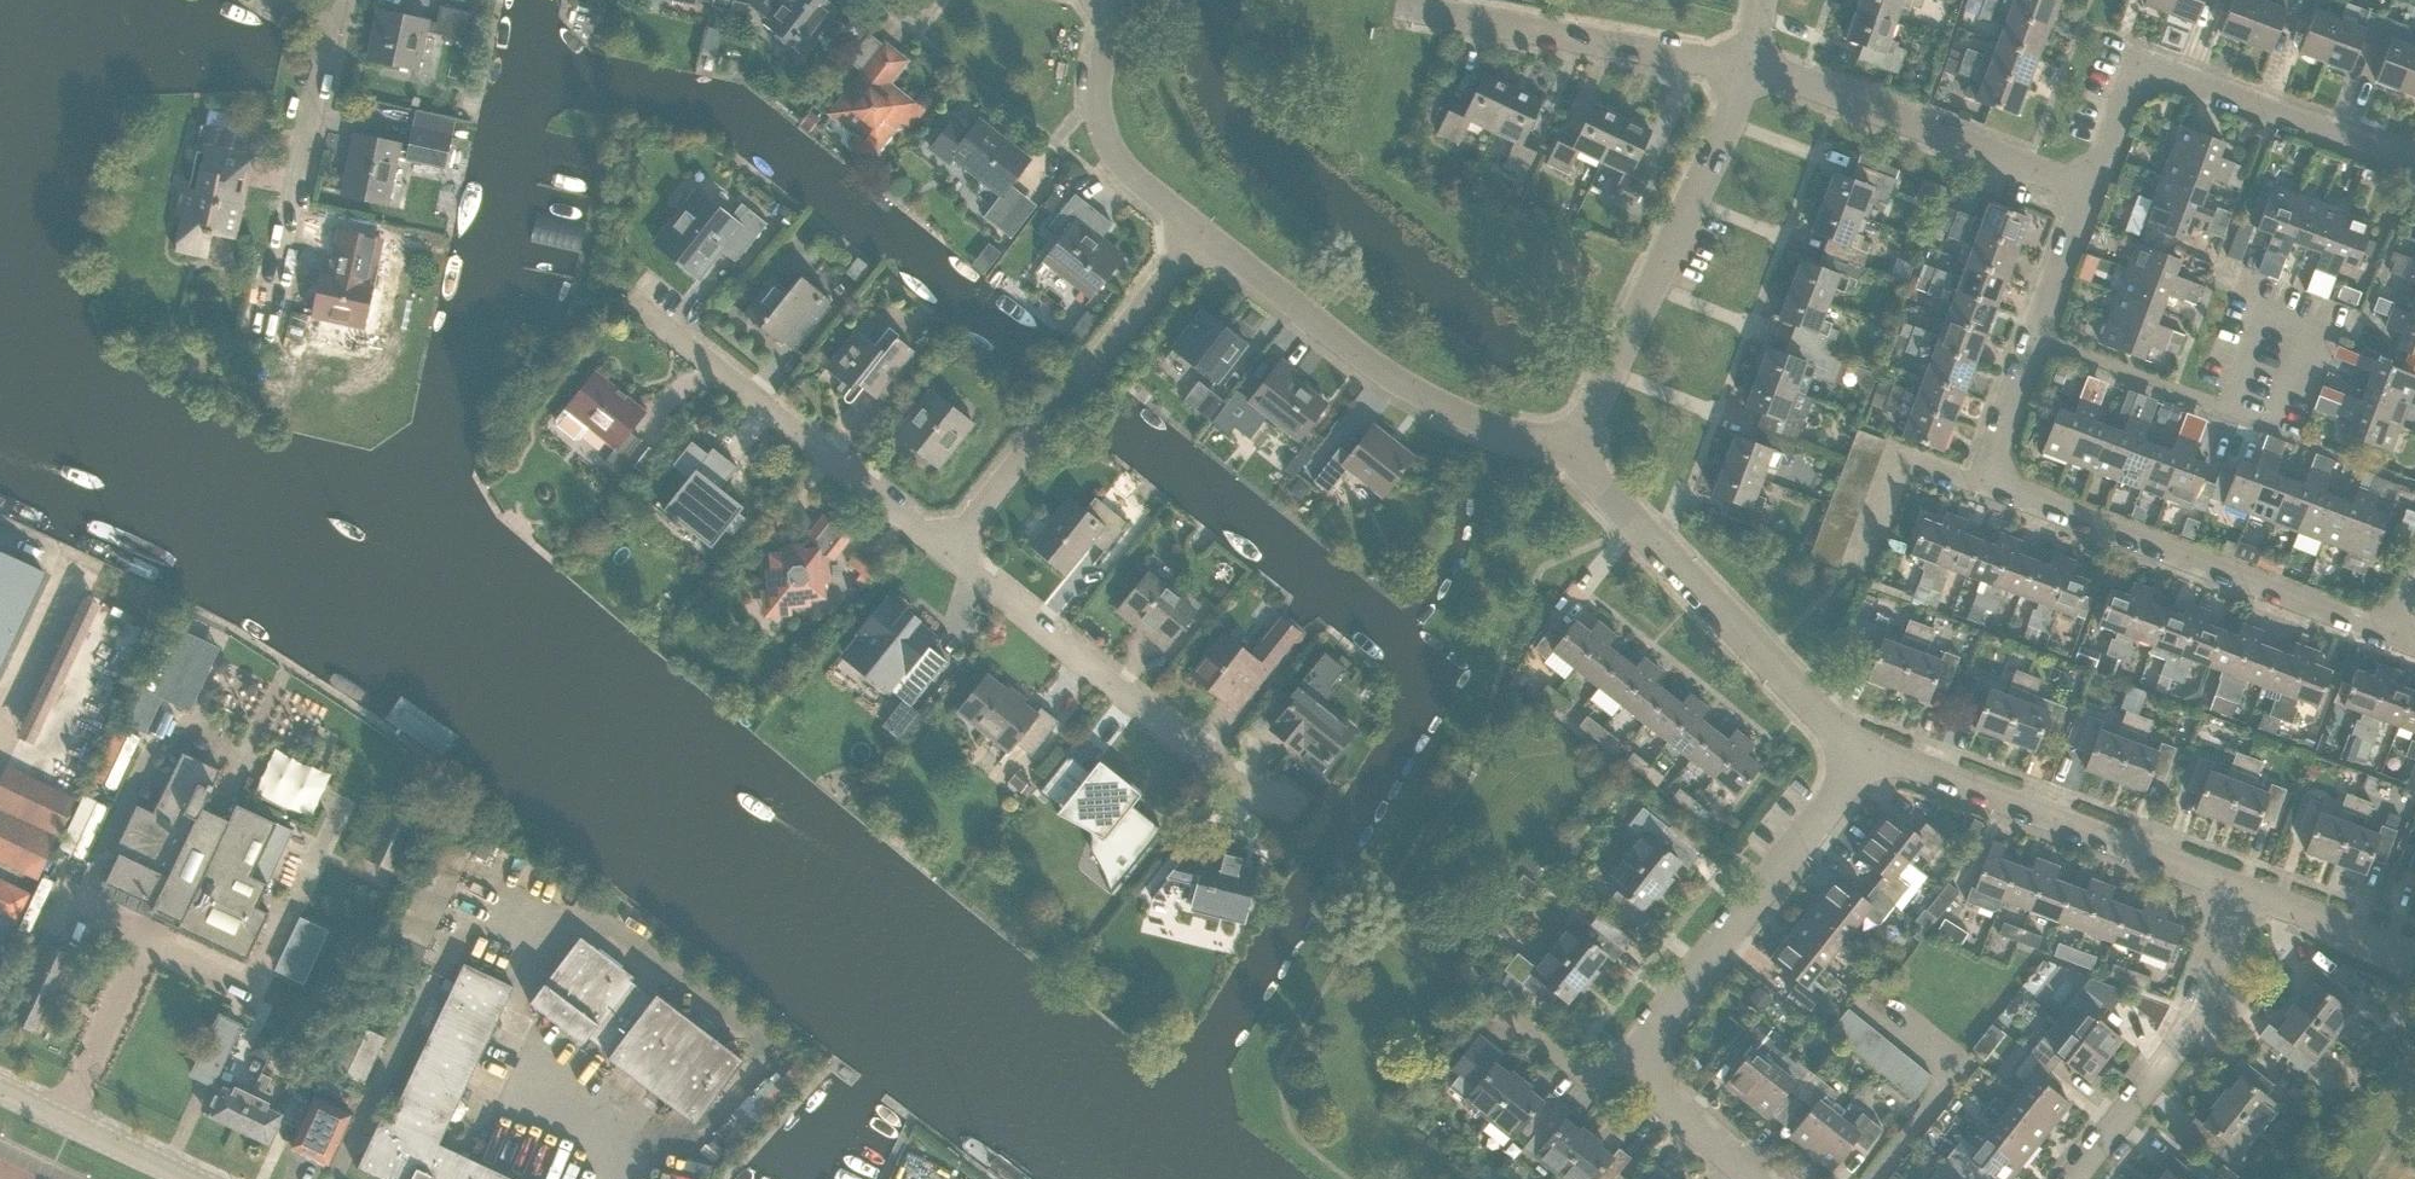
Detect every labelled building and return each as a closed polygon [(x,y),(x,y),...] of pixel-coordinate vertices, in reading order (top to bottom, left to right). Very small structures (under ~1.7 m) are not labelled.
[(668,10),(670,10),(689,14),(692,0),(671,0),(668,10)] [(748,1),(768,16),(764,21),(802,51),(835,9),(823,0),(744,0),(748,1)] [(1923,0),(1859,0),(1856,10),(1894,23),(1899,7),(1909,10),(1911,6),(1920,9),(1923,0)] [(2058,0),(1979,0),(1978,2),(2047,28),(2058,0)] [(2173,0),(2145,0),(2143,4),(2168,13),(2173,0)] [(2168,13),(2194,23),(2202,0),(2173,0),(2168,13)] [(2261,0),(2260,0),(2221,0),(2230,3),(2219,32),(2245,42),(2261,0)] [(2304,0),(2277,0),(2275,6),(2261,0),(2245,42),(2270,51),(2284,13),(2297,18),(2304,0)] [(2340,19),(2326,14),(2331,0),(2304,0),(2297,18),(2310,23),(2299,52),(2324,61),(2340,19)] [(2036,57),(2047,28),(1978,2),(1973,15),(1999,24),(1993,40),(2036,57)] [(2340,19),(2324,61),(2349,71),(2360,42),(2373,47),(2384,17),(2347,3),(2340,19)] [(465,39),(471,13),(441,7),(437,23),(379,11),(369,59),(416,70),(424,30),(465,39)] [(1888,39),(1894,23),(1856,10),(1846,39),(1862,45),(1857,60),(1897,74),(1905,50),(1897,47),(1898,42),(1888,39)] [(2414,51),(2414,47),(2402,43),(2409,26),(2384,17),(2373,47),(2386,52),(2375,80),(2400,90),(2414,51)] [(883,48),(869,37),(851,60),(864,71),(831,113),(876,148),(898,120),(910,130),(923,113),(911,103),(877,77),(895,54),(884,46),(883,48)] [(1966,49),(1962,61),(2026,86),(2036,57),(1993,40),(1987,56),(1966,49)] [(2400,90),(2414,95),(2414,51),(2400,90)] [(1962,61),(1957,74),(1977,82),(1971,99),(2014,115),(2026,86),(1962,61)] [(1491,131),(1512,87),(1484,74),(1467,110),(1451,102),(1437,132),(1459,142),(1469,121),(1491,131)] [(1512,87),(1491,131),(1514,142),(1503,164),(1525,174),(1539,144),(1524,137),(1541,101),(1512,87)] [(1601,162),(1621,118),(1593,105),(1576,140),(1561,133),(1547,163),(1568,173),(1578,151),(1601,162)] [(1621,118),(1601,162),(1623,172),(1613,194),(1635,204),(1649,175),(1633,167),(1650,132),(1621,118)] [(1010,184),(1030,159),(979,119),(966,136),(947,121),(926,148),(946,164),(951,157),(999,195),(983,216),(998,228),(1024,196),(1010,184)] [(235,238),(257,137),(201,124),(196,145),(202,146),(194,183),(184,180),(177,214),(183,216),(176,250),(207,256),(212,233),(235,238)] [(2171,151),(2244,177),(2247,169),(2217,157),(2223,142),(2181,126),(2171,151)] [(445,166),(451,136),(413,128),(409,149),(351,137),(340,191),(387,200),(396,156),(445,166)] [(2240,188),(2244,177),(2171,151),(2162,176),(2204,191),(2210,177),(2240,188)] [(1823,202),(1860,216),(1866,200),(1876,204),(1878,200),(1886,203),(1895,179),(1856,164),(1850,179),(1834,173),(1823,202)] [(2199,207),(2204,191),(2162,176),(2153,200),(2225,227),(2230,213),(2216,207),(2214,213),(2199,207)] [(1941,203),(1946,183),(1926,177),(1921,197),(1941,203)] [(2265,251),(2275,254),(2297,195),(2272,186),(2269,194),(2259,190),(2252,209),(2262,213),(2256,228),(2272,234),(2265,251)] [(729,218),(695,191),(654,243),(698,278),(728,239),(744,252),(766,223),(741,203),(729,218)] [(1059,240),(1041,262),(1090,300),(1122,259),(1099,240),(1078,224),(1092,208),(1074,194),(1046,230),(1059,240)] [(2275,254),(2284,258),(2291,241),(2306,247),(2322,205),(2297,195),(2275,254)] [(2221,237),(2225,227),(2153,200),(2143,226),(2145,226),(2141,237),(2166,247),(2170,236),(2186,241),(2191,226),(2208,232),(2221,237)] [(1854,232),(1860,216),(1823,202),(1812,231),(1828,238),(1823,252),(1862,267),(1871,243),(1862,240),(1864,236),(1854,232)] [(1952,223),(2017,248),(2028,218),(1988,203),(1982,220),(1957,211),(1952,223)] [(2314,269),(2325,273),(2346,214),(2322,205),(2306,247),(2321,252),(2314,269)] [(2325,273),(2334,276),(2340,259),(2356,265),(2371,223),(2346,214),(2325,273)] [(2006,276),(2017,248),(1952,223),(1947,236),(1973,246),(1967,262),(2006,276)] [(363,328),(381,240),(338,231),(328,278),(322,277),(313,317),(363,328)] [(2163,253),(2166,247),(2141,237),(2138,244),(2137,243),(2127,269),(2198,295),(2202,285),(2173,275),(2179,259),(2163,253)] [(2234,239),(2227,256),(2239,261),(2246,244),(2234,239)] [(2392,251),(2388,261),(2407,268),(2414,271),(2414,260),(2392,251)] [(1853,290),(1862,267),(1823,252),(1817,266),(1801,260),(1790,289),(1827,304),(1833,288),(1843,292),(1845,287),(1853,290)] [(856,282),(869,266),(857,256),(844,272),(856,282)] [(1967,262),(1961,278),(1926,265),(1921,278),(1930,281),(1995,305),(2006,276),(1967,262)] [(2389,272),(2414,282),(2414,271),(2407,268),(2393,262),(2389,272)] [(2194,304),(2198,295),(2127,269),(2118,293),(2160,309),(2166,294),(2194,304)] [(830,300),(800,276),(789,290),(773,278),(744,314),(780,344),(807,310),(816,317),(830,300)] [(1926,292),(1926,294),(1951,303),(1945,320),(1984,334),(1995,305),(1930,281),(1930,282),(1918,278),(1914,288),(1926,292)] [(1821,319),(1827,304),(1790,289),(1778,319),(1795,325),(1789,339),(1829,355),(1838,331),(1829,328),(1831,323),(1821,319)] [(2155,324),(2160,309),(2118,293),(2109,318),(2179,344),(2180,345),(2184,335),(2155,324)] [(2389,317),(2414,327),(2414,299),(2414,298),(2409,313),(2377,301),(2373,311),(2389,317)] [(1215,383),(1246,343),(1203,309),(1172,349),(1215,383)] [(2389,317),(2373,311),(2370,321),(2401,332),(2396,348),(2414,355),(2414,327),(2389,317)] [(2175,353),(2179,344),(2109,318),(2099,343),(2142,359),(2147,343),(2175,353)] [(1914,326),(1913,328),(1902,324),(1898,335),(1909,339),(1973,363),(1984,334),(1945,320),(1939,335),(1914,326)] [(875,344),(856,329),(825,368),(842,382),(837,388),(851,400),(866,382),(879,393),(913,351),(886,330),(875,344)] [(1905,350),(1904,352),(1930,361),(1924,377),(1963,392),(1973,363),(1909,339),(1898,335),(1894,346),(1905,350)] [(1829,355),(1789,339),(1784,354),(1767,348),(1756,377),(1794,391),(1800,375),(1810,379),(1812,375),(1833,383),(1842,360),(1829,355)] [(2354,364),(2372,371),(2366,386),(2408,402),(2414,383),(2414,366),(2405,362),(2402,370),(2375,361),(2358,354),(2354,364)] [(2414,366),(2414,356),(2408,354),(2405,362),(2414,366)] [(1236,389),(1211,422),(1228,435),(1234,427),(1249,439),(1267,415),(1299,440),(1326,404),(1290,376),(1295,370),(1281,359),(1249,400),(1236,389)] [(616,472),(641,441),(629,431),(645,412),(595,371),(565,408),(614,448),(603,462),(616,472)] [(1788,407),(1794,391),(1756,377),(1745,406),(1762,413),(1756,427),(1796,442),(1805,419),(1796,415),(1798,411),(1788,407)] [(1892,384),(1892,385),(1878,380),(1874,391),(1952,420),(1963,392),(1924,377),(1918,393),(1892,384)] [(1210,420),(1224,402),(1198,381),(1183,400),(1195,409),(1210,420)] [(2408,402),(2366,386),(2360,401),(2344,394),(2345,390),(2323,382),(2318,396),(2399,426),(2408,402)] [(937,468),(973,422),(931,390),(895,435),(937,468)] [(1941,450),(1952,420),(1874,391),(1869,404),(1908,419),(1902,435),(1941,450)] [(2389,451),(2399,426),(2318,396),(2313,408),(2335,417),(2337,414),(2353,420),(2347,436),(2389,451)] [(2066,460),(2089,401),(2079,398),(2073,414),(2057,409),(2042,451),(2066,460)] [(2092,422),(2098,405),(2089,401),(2066,460),(2091,469),(2107,427),(2092,422)] [(2116,478),(2138,421),(2128,417),(2122,433),(2107,427),(2091,469),(2116,478)] [(2141,440),(2147,424),(2138,421),(2116,478),(2140,488),(2156,446),(2141,440)] [(1412,458),(1372,426),(1350,455),(1340,447),(1313,480),(1328,492),(1348,467),(1383,495),(1412,458)] [(1787,465),(1796,442),(1756,427),(1751,441),(1734,435),(1723,464),(1761,479),(1767,463),(1777,467),(1778,462),(1787,465)] [(1851,444),(1880,455),(1885,440),(1857,429),(1851,444)] [(2248,512),(2276,437),(2266,434),(2254,467),(2239,461),(2233,474),(2220,469),(2214,484),(2209,498),(2248,512)] [(2165,497),(2188,438),(2178,435),(2171,451),(2156,446),(2140,488),(2165,497)] [(2272,521),(2288,479),(2273,474),(2279,458),(2286,441),(2276,437),(2248,512),(2272,521)] [(2191,458),(2197,441),(2188,438),(2165,497),(2204,512),(2209,498),(2214,484),(2201,479),(2206,464),(2191,458)] [(1875,469),(1880,455),(1851,444),(1846,458),(1875,469)] [(644,474),(659,454),(648,446),(633,465),(644,474)] [(710,547),(742,507),(719,489),(736,467),(712,448),(663,510),(710,547)] [(2297,531),(2326,456),(2315,452),(2303,485),(2288,479),(2272,521),(2297,531)] [(2322,540),(2338,498),(2322,492),(2335,459),(2326,456),(2297,531),(2322,540)] [(1869,483),(1875,469),(1846,458),(1841,472),(1869,483)] [(1755,495),(1761,479),(1723,464),(1712,494),(1729,500),(1723,515),(1763,530),(1772,506),(1763,503),(1765,498),(1755,495)] [(2346,549),(2375,474),(2365,470),(2352,503),(2338,498),(2322,540),(2346,549)] [(1864,497),(1869,483),(1841,472),(1835,486),(1864,497)] [(2375,474),(2346,549),(2371,558),(2387,516),(2371,510),(2377,495),(2394,501),(2399,484),(2375,474)] [(1859,511),(1864,497),(1835,486),(1830,500),(1859,511)] [(1127,523),(1094,497),(1084,511),(1069,499),(1033,544),(1067,571),(1091,541),(1104,551),(1127,523)] [(1853,525),(1859,511),(1830,500),(1825,514),(1853,525)] [(1929,589),(1955,516),(1945,513),(1940,525),(1923,519),(1909,554),(1929,561),(1926,570),(1923,569),(1917,584),(1929,589)] [(1848,539),(1853,525),(1825,514),(1819,528),(1848,539)] [(841,549),(851,536),(824,515),(814,527),(819,532),(811,542),(812,550),(771,555),(776,602),(823,597),(819,556),(827,555),(835,545),(841,549)] [(1930,589),(1923,607),(1934,611),(1939,593),(1940,593),(1946,577),(1943,576),(1946,568),(1965,575),(1978,539),(1962,533),(1966,520),(1955,516),(1929,589),(1930,589)] [(1843,553),(1848,539),(1819,528),(1814,542),(1843,553)] [(1983,609),(2010,537),(1999,533),(1995,546),(1978,539),(1965,575),(1983,582),(1980,590),(1977,589),(1971,605),(1983,609)] [(2019,595),(2032,560),(2016,553),(2021,541),(2010,537),(1983,609),(1994,613),(2000,597),(1997,596),(2000,588),(2019,595)] [(1837,567),(1843,553),(1814,542),(1809,556),(1837,567)] [(844,566),(867,581),(879,565),(855,549),(844,566)] [(42,571),(0,551),(0,660),(42,571)] [(2038,630),(2064,557),(2054,553),(2049,566),(2032,560),(2019,595),(2038,602),(2035,610),(2032,609),(2026,625),(2038,630)] [(2064,557),(2038,630),(2049,634),(2055,618),(2052,617),(2055,609),(2074,616),(2088,580),(2070,574),(2075,561),(2064,557)] [(1163,648),(1193,609),(1148,573),(1117,611),(1163,648)] [(2117,659),(2143,587),(2132,583),(2128,595),(2110,589),(2097,624),(2117,632),(2114,640),(2111,639),(2105,655),(2117,659)] [(2152,645),(2166,609),(2149,603),(2153,591),(2143,587),(2117,659),(2127,663),(2133,647),(2130,646),(2133,638),(2152,645)] [(900,739),(920,713),(910,706),(945,661),(924,644),(933,632),(890,599),(845,655),(900,699),(881,724),(900,739)] [(2171,679),(2197,607),(2187,603),(2182,615),(2166,609),(2152,645),(2171,652),(2168,660),(2165,659),(2154,689),(2166,694),(2171,679)] [(2207,665),(2220,630),(2203,624),(2208,611),(2197,607),(2171,679),(2182,683),(2188,667),(2185,666),(2188,658),(2207,665)] [(1248,695),(1299,632),(1282,619),(1251,656),(1223,634),(1193,671),(1224,696),(1234,684),(1248,695)] [(1897,689),(1921,624),(1909,619),(1899,645),(1884,639),(1887,630),(1872,624),(1859,657),(1873,663),(1868,678),(1897,689)] [(1574,668),(1606,628),(1597,621),(1588,631),(1574,620),(1564,634),(1556,628),(1537,651),(1545,657),(1551,650),(1574,668)] [(1921,624),(1897,689),(1927,700),(1933,685),(1947,690),(1959,657),(1944,651),(1940,660),(1925,654),(1934,629),(1921,624)] [(2223,680),(2220,679),(2209,709),(2220,713),(2252,627),(2242,624),(2237,636),(2220,630),(2207,665),(2226,672),(2223,680)] [(2252,627),(2220,713),(2231,717),(2242,687),(2240,686),(2243,678),(2261,685),(2274,650),(2258,644),(2262,631),(2252,627)] [(1597,686),(1621,657),(1607,646),(1615,636),(1606,628),(1574,668),(1597,686)] [(2280,719),(2306,648),(2296,644),(2291,656),(2274,650),(2261,685),(2280,692),(2277,700),(2274,699),(2268,715),(2262,713),(2257,728),(2274,734),(2279,719),(2280,719)] [(2095,667),(2101,653),(2080,645),(2074,659),(2095,667)] [(2306,648),(2280,719),(2291,723),(2297,708),(2294,707),(2297,698),(2317,706),(2330,670),(2313,664),(2317,652),(2306,648)] [(1292,704),(1277,722),(1273,731),(1298,751),(1304,743),(1315,751),(1306,762),(1326,777),(1344,755),(1338,750),(1353,731),(1323,706),(1330,697),(1322,690),(1337,670),(1318,657),(1286,699),(1292,704)] [(1620,704),(1652,664),(1643,657),(1634,668),(1621,657),(1597,686),(1620,704)] [(1644,723),(1667,693),(1653,682),(1661,672),(1652,664),(1620,704),(1644,723)] [(2362,740),(2388,668),(2378,664),(2373,676),(2356,669),(2342,705),(2362,712),(2359,720),(2356,719),(2350,735),(2362,740)] [(2398,726),(2411,690),(2394,684),(2399,672),(2388,668),(2362,740),(2373,744),(2379,728),(2376,727),(2379,719),(2398,726)] [(2004,739),(2028,674),(2015,669),(2005,695),(1990,689),(1993,680),(1978,674),(1966,708),(1980,713),(1974,728),(2004,739)] [(2028,674),(2004,739),(2033,750),(2039,734),(2053,740),(2065,707),(2050,701),(2047,710),(2031,704),(2040,679),(2028,674)] [(1007,692),(989,677),(961,713),(1008,751),(1014,743),(1030,755),(1058,721),(1040,708),(1035,714),(1021,703),(1024,700),(1009,689),(1007,692)] [(1548,702),(1557,691),(1541,679),(1533,690),(1548,702)] [(2194,704),(2199,691),(2190,687),(2183,690),(2180,699),(2194,704)] [(2411,690),(2398,726),(2414,732),(2414,692),(2411,690)] [(1557,691),(1548,702),(1564,715),(1573,704),(1557,691)] [(1667,741),(1698,701),(1689,694),(1680,704),(1667,693),(1644,723),(1667,741)] [(1690,759),(1713,729),(1699,719),(1708,708),(1698,701),(1667,741),(1690,759)] [(2114,780),(2138,715),(2125,711),(2116,736),(2100,730),(2104,721),(2088,715),(2076,748),(2090,754),(2084,769),(2114,780)] [(1594,738),(1603,727),(1587,715),(1578,726),(1594,738)] [(2138,715),(2114,780),(2144,791),(2149,776),(2163,781),(2176,748),(2160,742),(2157,751),(2141,746),(2151,720),(2138,715)] [(1603,727),(1594,738),(1610,751),(1619,740),(1603,727)] [(96,778),(118,788),(142,739),(120,729),(96,778)] [(1713,777),(1744,737),(1735,730),(1727,740),(1713,729),(1690,759),(1713,777)] [(1744,737),(1713,777),(1736,796),(1759,766),(1745,755),(1754,745),(1744,737)] [(2413,741),(2411,740),(2405,756),(2414,760),(2414,737),(2413,741)] [(1640,775),(1649,763),(1633,751),(1624,762),(1640,775)] [(202,808),(220,770),(182,752),(160,800),(159,800),(153,812),(137,805),(114,853),(118,855),(105,883),(154,906),(153,908),(180,922),(178,927),(247,959),(269,913),(257,907),(268,884),(251,876),(277,823),(236,804),(228,820),(202,808)] [(2224,821),(2249,757),(2235,752),(2226,777),(2210,772),(2214,762),(2199,757),(2186,790),(2200,795),(2195,810),(2224,821)] [(76,797),(23,771),(27,763),(11,756),(0,778),(0,862),(39,880),(76,797)] [(1067,757),(1039,791),(1041,793),(1043,791),(1064,808),(1067,804),(1098,828),(1095,836),(1093,843),(1112,859),(1119,850),(1133,861),(1132,862),(1133,863),(1156,834),(1157,835),(1161,829),(1157,825),(1156,827),(1130,807),(1140,794),(1133,788),(1132,790),(1103,767),(1098,763),(1087,777),(1067,761),(1069,758),(1067,757)] [(2249,757),(2224,821),(2254,832),(2259,817),(2273,822),(2286,789),(2270,783),(2267,793),(2251,787),(2261,761),(2249,757)] [(1649,763),(1640,775),(1657,788),(1665,776),(1649,763)] [(1019,791),(1025,784),(1023,783),(1028,776),(1018,768),(1007,781),(1019,791)] [(2363,787),(2388,797),(2395,782),(2369,772),(2363,787)] [(1686,811),(1695,800),(1679,788),(1671,799),(1686,811)] [(82,792),(65,850),(90,857),(107,799),(82,792)] [(2334,862),(2359,798),(2346,793),(2336,819),(2320,813),(2324,804),(2309,798),(2296,831),(2310,836),(2305,851),(2334,862)] [(2359,798),(2334,862),(2364,873),(2370,858),(2384,863),(2396,830),(2381,825),(2377,834),(2362,828),(2371,803),(2359,798)] [(1695,800),(1686,811),(1703,824),(1712,813),(1695,800)] [(1624,855),(1665,887),(1671,878),(1667,875),(1678,861),(1688,869),(1697,857),(1705,848),(1673,820),(1668,827),(1642,806),(1627,825),(1640,835),(1624,855)] [(393,872),(416,823),(388,809),(365,859),(393,872)] [(1871,833),(1906,860),(1915,849),(1929,860),(1946,839),(1925,822),(1916,834),(1888,812),(1871,833)] [(1896,872),(1906,860),(1871,833),(1854,853),(1882,876),(1873,887),(1894,904),(1910,883),(1896,872)] [(2002,900),(2015,864),(1999,859),(2004,846),(1992,842),(1987,854),(1973,889),(1975,889),(1970,901),(1983,905),(1987,894),(2002,900)] [(1243,921),(1255,870),(1239,866),(1241,857),(1193,846),(1169,876),(1198,883),(1191,908),(1243,921)] [(2406,872),(2414,875),(2414,849),(2406,872)] [(1656,897),(1665,887),(1624,855),(1604,879),(1617,889),(1599,913),(1615,926),(1624,914),(1641,927),(1650,915),(1641,908),(1652,894),(1656,897)] [(2029,910),(2046,862),(2035,858),(2031,871),(2015,864),(2002,900),(2029,910)] [(2056,920),(2069,885),(2053,879),(2058,866),(2046,862),(2029,910),(2056,920)] [(1522,897),(1534,883),(1523,874),(1511,888),(1522,897)] [(1894,904),(1873,887),(1864,899),(1836,877),(1819,897),(1854,925),(1864,914),(1877,925),(1894,904)] [(30,893),(0,879),(0,919),(14,926),(30,893)] [(2084,931),(2101,883),(2090,879),(2086,891),(2069,885),(2056,920),(2084,931)] [(1937,919),(1960,891),(1948,882),(1926,910),(1937,919)] [(2111,941),(2124,906),(2108,900),(2113,887),(2101,883),(2084,931),(2111,941)] [(1845,937),(1854,925),(1819,897),(1803,918),(1852,957),(1858,948),(1845,937)] [(2139,951),(2157,904),(2145,899),(2140,912),(2124,906),(2111,941),(2139,951)] [(1590,923),(1599,911),(1585,901),(1576,913),(1590,923)] [(2157,904),(2139,951),(2167,962),(2180,927),(2163,920),(2168,908),(2157,904)] [(1949,937),(1957,926),(1944,917),(1936,929),(1949,937)] [(1845,965),(1852,957),(1803,918),(1786,938),(1821,966),(1831,954),(1845,965)] [(2017,941),(2022,928),(2004,921),(1998,934),(2017,941)] [(1550,949),(1589,980),(1597,971),(1593,968),(1604,954),(1613,961),(1623,950),(1591,924),(1582,935),(1570,925),(1550,949)] [(2022,928),(2017,941),(2036,949),(2041,935),(2022,928)] [(653,998),(630,981),(633,977),(580,937),(545,984),(544,984),(529,1003),(583,1044),(588,1038),(610,1054),(608,1058),(695,1123),(743,1060),(656,994),(653,998)] [(1812,978),(1821,966),(1786,938),(1770,959),(1798,982),(1788,993),(1809,1010),(1826,989),(1812,978)] [(49,945),(42,942),(31,965),(37,968),(12,1021),(34,1032),(71,955),(49,945)] [(2072,962),(2077,949),(2058,942),(2053,955),(2072,962)] [(1581,990),(1589,980),(1550,949),(1535,966),(1516,951),(1503,968),(1534,993),(1566,1020),(1576,1008),(1567,1001),(1578,987),(1581,990)] [(2077,949),(2072,962),(2091,970),(2097,956),(2077,949)] [(398,1012),(411,984),(417,971),(390,958),(376,986),(380,987),(374,1000),(398,1012)] [(513,987),(463,963),(389,1120),(381,1117),(356,1169),(378,1178),(513,1178),(438,1144),(513,987)] [(2127,982),(2132,970),(2113,963),(2108,975),(2127,982)] [(2292,1005),(2332,1036),(2351,1013),(2349,1011),(2358,1000),(2314,965),(2305,977),(2314,984),(2303,998),(2299,995),(2292,1005)] [(2132,970),(2127,982),(2147,990),(2151,977),(2132,970)] [(2069,1002),(2055,1020),(2104,1059),(2121,1038),(2093,1016),(2102,1004),(2081,987),(2081,988),(2073,982),(2062,996),(2069,1002)] [(2313,1060),(2332,1036),(2292,1005),(2284,1014),(2288,1017),(2277,1031),(2268,1024),(2258,1035),(2302,1070),(2311,1059),(2313,1060)] [(1841,1041),(1860,1018),(1848,1008),(1829,1031),(1841,1041)] [(212,1084),(239,1025),(220,1016),(192,1074),(212,1084)] [(1853,1051),(1872,1028),(1860,1018),(1841,1041),(1853,1051)] [(2055,1020),(2029,1053),(2050,1069),(2060,1058),(2088,1080),(2104,1059),(2055,1020)] [(364,1083),(385,1037),(350,1021),(329,1066),(326,1065),(320,1076),(323,1078),(320,1084),(317,1090),(339,1100),(344,1089),(343,1088),(349,1076),(364,1083)] [(1745,1100),(1773,1065),(1761,1056),(1772,1042),(1752,1025),(1735,1046),(1747,1056),(1724,1083),(1745,1100)] [(1865,1060),(1884,1037),(1872,1028),(1853,1051),(1865,1060)] [(317,1061),(329,1036),(317,1030),(305,1055),(317,1061)] [(1488,1118),(1521,1079),(1511,1071),(1508,1075),(1494,1064),(1502,1055),(1478,1036),(1451,1068),(1459,1074),(1449,1087),(1488,1118)] [(1877,1070),(1895,1047),(1884,1037),(1865,1060),(1877,1070)] [(2050,1069),(2029,1053),(2022,1046),(2015,1053),(2023,1060),(2013,1073),(2027,1084),(2017,1096),(2052,1124),(2069,1103),(2041,1081),(2050,1069)] [(1890,1080),(1908,1057),(1895,1047),(1877,1070),(1890,1080)] [(1902,1089),(1920,1067),(1908,1057),(1890,1080),(1902,1089)] [(2218,1098),(2258,1129),(2277,1106),(2264,1096),(2273,1084),(2241,1058),(2231,1070),(2240,1077),(2229,1091),(2226,1088),(2218,1098)] [(1800,1098),(1817,1077),(1796,1061),(1785,1075),(1773,1065),(1745,1100),(1766,1117),(1789,1089),(1800,1098)] [(262,1073),(263,1074),(266,1067),(256,1062),(242,1092),(236,1089),(234,1093),(218,1086),(206,1113),(237,1127),(262,1073)] [(295,1067),(286,1087),(308,1097),(319,1071),(308,1066),(306,1072),(295,1067)] [(1920,1067),(1902,1089),(1914,1099),(1932,1077),(1920,1067)] [(271,1078),(263,1074),(262,1073),(237,1127),(267,1142),(280,1115),(265,1108),(271,1094),(265,1091),(271,1078)] [(1811,1152),(1838,1117),(1826,1107),(1837,1093),(1817,1077),(1800,1098),(1812,1107),(1789,1135),(1811,1152)] [(1533,1134),(1560,1101),(1548,1092),(1541,1101),(1527,1090),(1530,1086),(1521,1079),(1488,1118),(1513,1138),(1523,1125),(1533,1133),(1533,1134)] [(2036,1145),(2052,1124),(2017,1096),(2008,1108),(1994,1097),(1987,1106),(2036,1145)] [(327,1163),(350,1114),(314,1097),(291,1147),(327,1163)] [(2230,1165),(2258,1129),(2218,1098),(2211,1108),(2214,1110),(2203,1124),(2194,1117),(2185,1129),(2230,1165)] [(1558,1174),(1590,1134),(1581,1127),(1578,1131),(1564,1119),(1571,1110),(1560,1101),(1533,1134),(1533,1133),(1524,1145),(1536,1154),(1535,1155),(1558,1174)] [(2020,1165),(2036,1145),(1987,1106),(1980,1114),(1994,1125),(1985,1137),(2020,1165)] [(1838,1117),(1811,1152),(1831,1169),(1854,1141),(1865,1150),(1882,1129),(1861,1113),(1850,1126),(1838,1117)] [(1558,1174),(1564,1178),(1613,1178),(1630,1157),(1618,1148),(1611,1157),(1597,1145),(1600,1142),(1590,1134),(1558,1174)] [(2020,1165),(1985,1137),(1975,1149),(1961,1138),(1945,1158),(1966,1175),(1975,1164),(1995,1178),(2009,1178),(2020,1165)] [(2199,1177),(2167,1152),(2157,1163),(2166,1170),(2159,1178),(2198,1178),(2199,1177)] [(1966,1175),(1945,1158),(1929,1178),(1963,1178),(1966,1175)] [(737,1178),(749,1178),(754,1166),(744,1162),(737,1178)] [(2238,1176),(2222,1163),(2216,1171),(2225,1178),(2236,1178),(2238,1176)] [(1670,1177),(1659,1168),(1650,1178),(1669,1178),(1670,1177)]
